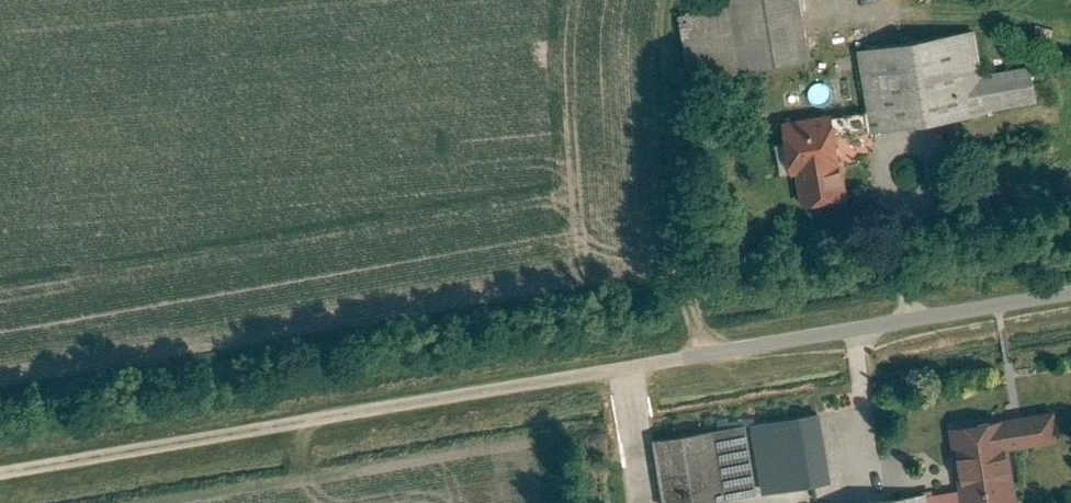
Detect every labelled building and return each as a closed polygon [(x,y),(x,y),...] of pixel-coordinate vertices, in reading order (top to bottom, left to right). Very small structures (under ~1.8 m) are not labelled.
[(797,0),(727,0),(728,2),(684,10),(696,77),(807,58),(797,0)] [(975,26),(856,46),(871,130),(989,110),(1036,102),(1030,64),(982,72),(975,26)] [(828,121),(779,129),(786,169),(793,167),(799,203),(841,196),(828,121)] [(1016,499),(1007,448),(1056,440),(1049,398),(945,416),(958,488),(927,493),(927,490),(848,502),(992,502),(1016,499)] [(762,491),(830,481),(818,411),(750,422),(762,491)] [(652,440),(663,502),(700,502),(755,493),(743,423),(652,440)]
